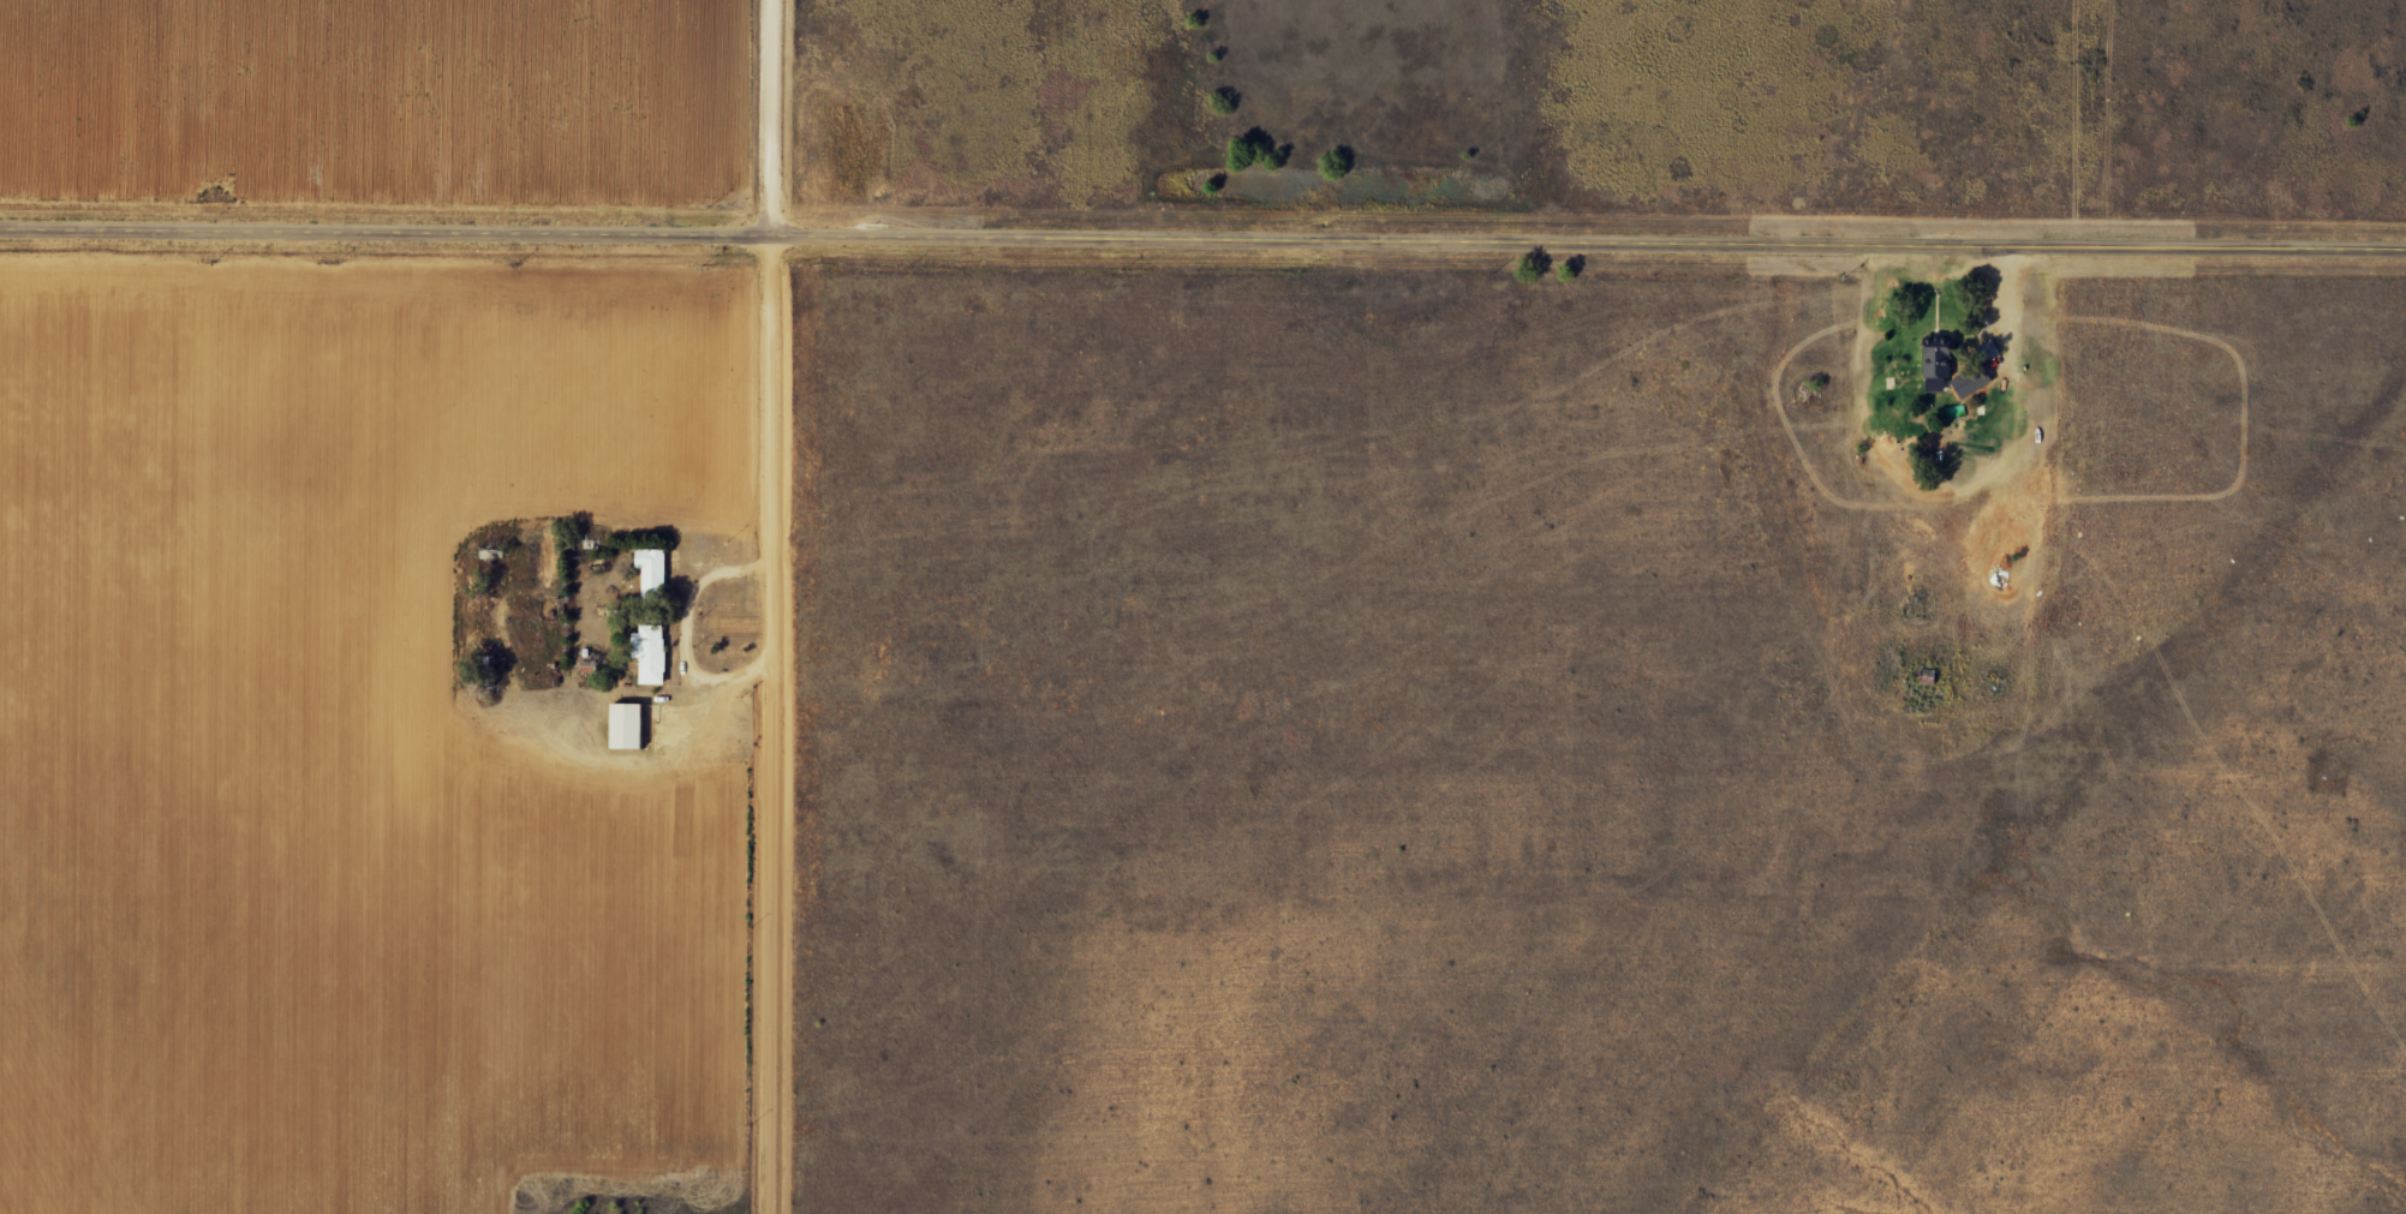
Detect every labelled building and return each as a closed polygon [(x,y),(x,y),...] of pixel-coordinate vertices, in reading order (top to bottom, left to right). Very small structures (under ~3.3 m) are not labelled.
[(1918,392),(1943,392),(1943,380),(1946,380),(1946,347),(1917,347),(1918,392)] [(1957,403),(1990,388),(1981,367),(1948,382),(1957,403)] [(661,551),(634,551),(634,597),(661,597),(661,551)] [(635,626),(635,687),(660,687),(661,626),(635,626)] [(636,751),(636,706),(606,706),(606,751),(636,751)]
